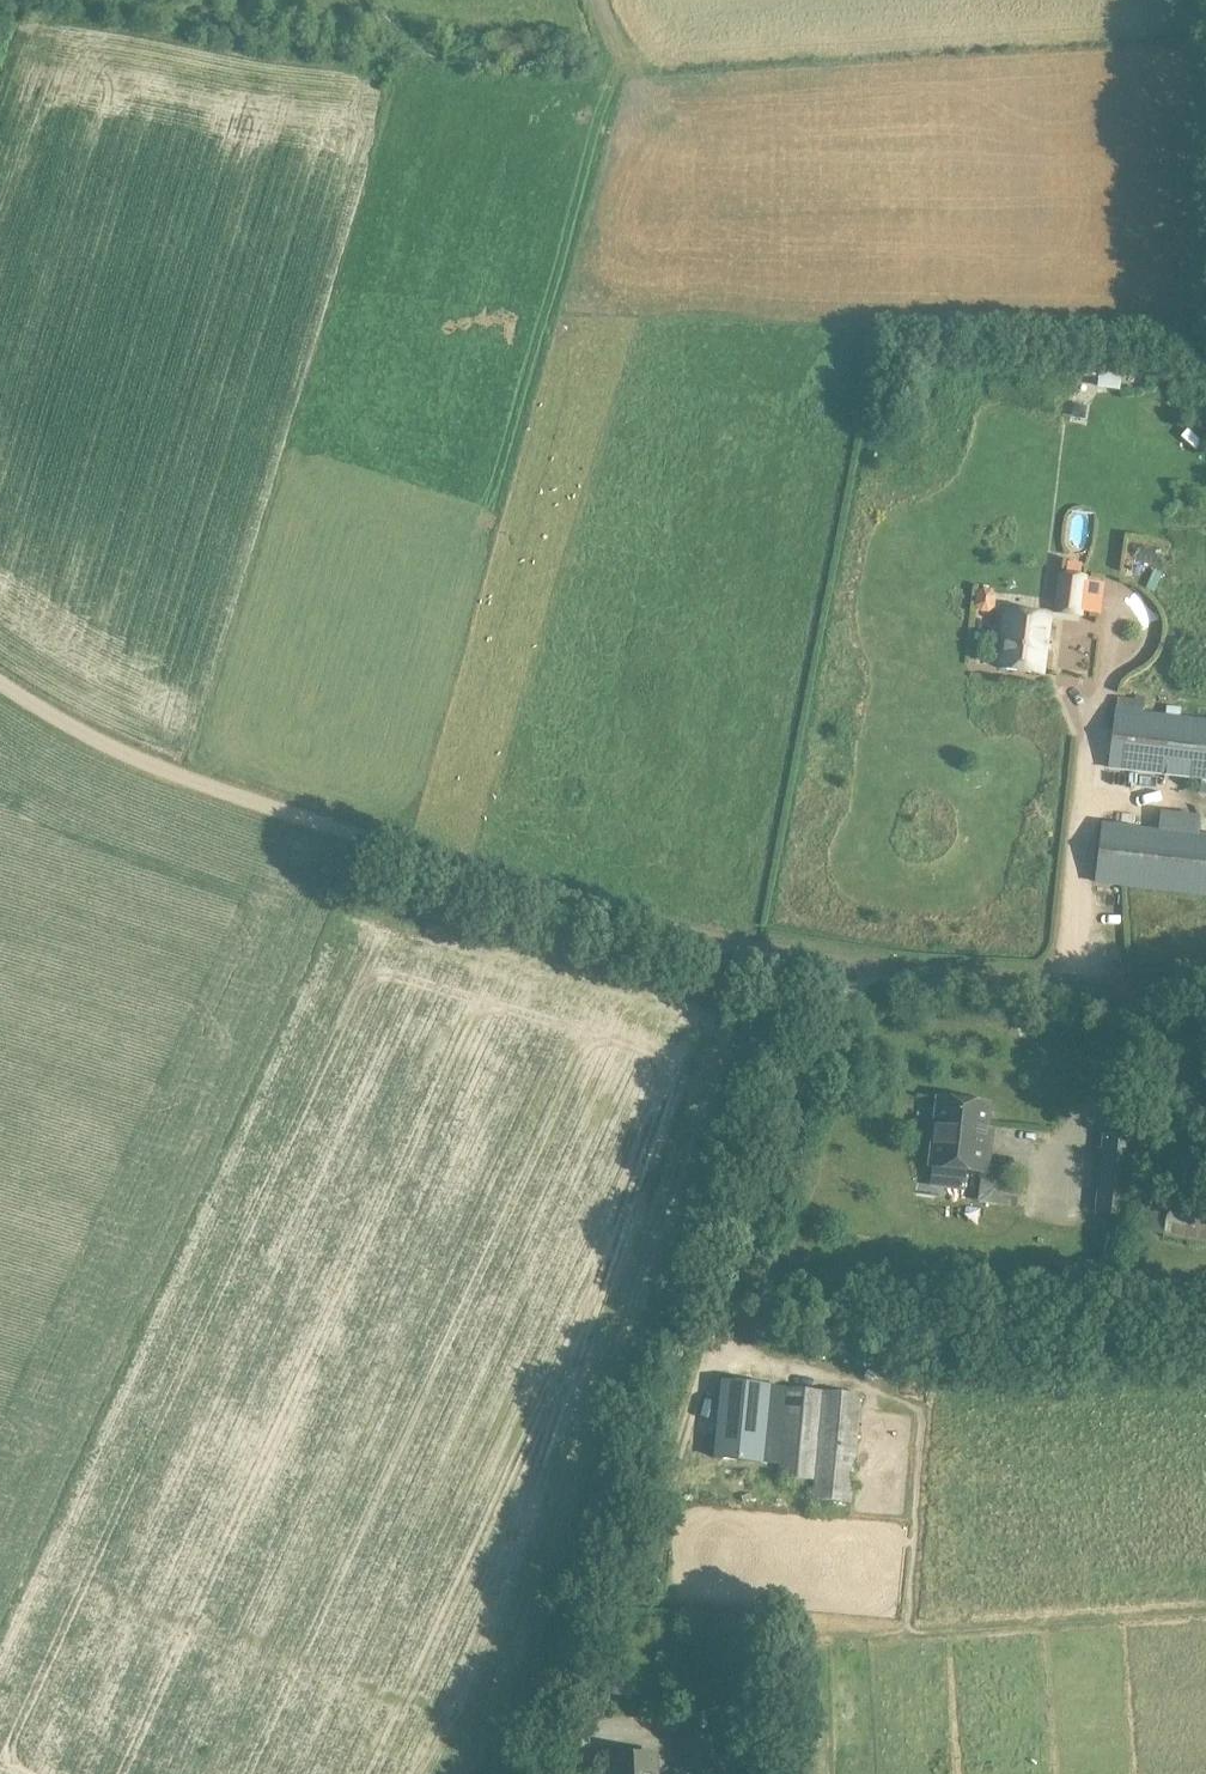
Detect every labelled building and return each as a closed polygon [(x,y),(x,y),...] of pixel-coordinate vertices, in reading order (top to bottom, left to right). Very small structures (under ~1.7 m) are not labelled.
[(1059,572),(1053,614),(1082,618),(1087,576),(1059,572)] [(1003,638),(999,669),(1043,675),(1050,619),(1003,613),(1000,638),(1003,638)] [(1109,770),(1205,782),(1205,721),(1115,710),(1109,770)] [(1096,884),(1205,897),(1205,839),(1103,826),(1096,884)] [(990,1105),(938,1099),(930,1166),(968,1171),(970,1151),(990,1154),(992,1135),(987,1134),(990,1105)] [(1096,1214),(1128,1217),(1134,1138),(1102,1135),(1096,1214)] [(964,1187),(963,1199),(1001,1200),(1001,1188),(964,1187)] [(1162,1238),(1205,1244),(1205,1205),(1170,1201),(1162,1238)] [(760,1462),(767,1387),(721,1383),(713,1457),(760,1462)] [(852,1504),(861,1407),(862,1395),(787,1389),(778,1478),(814,1482),(813,1501),(852,1504)] [(612,1758),(612,1773),(657,1773),(656,1756),(612,1758)]
